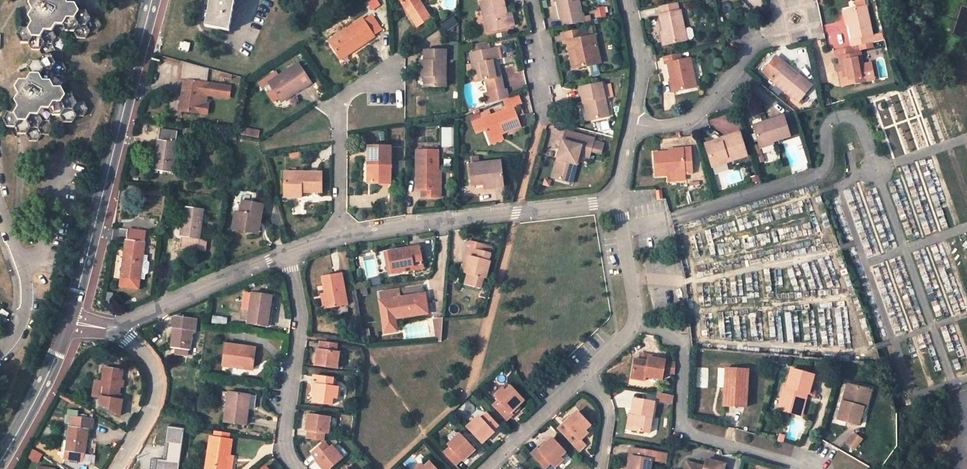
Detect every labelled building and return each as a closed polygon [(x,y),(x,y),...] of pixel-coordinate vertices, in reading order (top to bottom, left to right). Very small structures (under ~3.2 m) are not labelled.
[(31,0),(29,3),(33,10),(29,16),(33,23),(29,29),(21,29),(17,35),(21,43),(30,43),(33,50),(41,50),(44,55),(39,61),(32,61),(28,69),(31,75),(28,80),(21,80),(18,85),(16,88),(19,94),(15,100),(19,107),(15,114),(6,114),(3,119),(7,127),(16,127),(19,133),(19,134),(26,134),(27,134),(31,141),(38,141),(42,134),(50,135),(54,127),(50,120),(53,115),(61,115),(64,122),(73,122),(76,116),(84,116),(88,109),(85,102),(77,102),(74,95),(66,95),(63,89),(67,82),(63,75),(67,69),(63,62),(56,62),(53,56),(56,50),(63,51),(68,44),(64,38),(68,31),(75,31),(78,38),(86,38),(90,31),(98,32),(102,25),(98,18),(91,18),(87,11),(81,12),(77,4),(79,0),(31,0)] [(205,26),(229,31),(235,0),(210,0),(210,1),(205,26)] [(408,12),(420,4),(418,0),(400,0),(408,12)] [(508,27),(503,7),(502,0),(490,0),(480,3),(486,32),(508,27)] [(585,21),(583,13),(581,13),(579,0),(556,0),(560,18),(562,17),(564,26),(585,21)] [(681,10),(680,11),(678,2),(660,6),(662,14),(661,15),(667,44),(687,40),(681,10)] [(424,10),(420,4),(408,12),(412,18),(424,10)] [(846,11),(849,26),(852,40),(849,41),(850,48),(858,46),(873,43),(866,7),(846,11)] [(429,18),(424,10),(412,18),(417,26),(429,18)] [(351,48),(353,50),(374,36),(362,19),(328,42),(338,56),(351,48)] [(599,61),(593,34),(588,36),(586,27),(561,33),(562,42),(566,41),(568,50),(573,49),(577,66),(599,61)] [(181,41),(179,49),(188,52),(190,43),(181,41)] [(866,81),(863,68),(858,46),(850,48),(835,51),(837,61),(839,61),(842,73),(845,87),(866,83),(866,81)] [(340,59),(353,50),(351,48),(338,56),(340,59)] [(492,48),(471,52),(477,82),(485,80),(488,93),(485,94),(488,106),(503,100),(508,98),(506,89),(504,90),(500,76),(498,76),(494,60),(492,48)] [(577,66),(573,49),(568,50),(572,67),(577,66)] [(424,51),(424,61),(424,77),(424,87),(445,87),(445,51),(424,51)] [(689,58),(681,60),(679,53),(664,56),(665,64),(668,64),(674,91),(695,87),(689,58)] [(774,83),(798,103),(812,86),(799,75),(798,77),(786,67),(788,66),(782,61),(769,76),(775,81),(774,83)] [(180,80),(184,81),(182,98),(180,111),(197,113),(200,95),(202,83),(206,84),(208,69),(198,66),(182,62),(180,80)] [(301,88),(302,88),(311,83),(298,63),(268,83),(280,101),(301,88)] [(786,67),(798,77),(799,75),(788,66),(786,67)] [(863,68),(866,81),(874,80),(871,67),(863,68)] [(590,119),(608,116),(604,97),(612,95),(611,87),(603,89),(601,82),(580,87),(583,102),(586,101),(590,119)] [(206,84),(202,83),(200,95),(206,96),(228,99),(230,88),(206,84)] [(488,139),(500,134),(520,127),(513,108),(521,105),(518,94),(508,98),(503,100),(506,110),(491,115),(482,119),(481,119),(488,139)] [(206,96),(200,95),(197,113),(206,115),(208,102),(205,102),(206,96)] [(482,119),(491,115),(489,111),(480,114),(482,119)] [(753,125),(760,145),(790,136),(784,115),(753,125)] [(481,119),(471,123),(475,135),(485,132),(481,119)] [(177,132),(160,129),(154,170),(171,173),(177,132)] [(555,178),(571,182),(578,155),(581,146),(591,149),(593,140),(564,132),(557,159),(560,160),(555,178)] [(713,166),(747,156),(740,133),(721,138),(722,141),(707,146),(713,166)] [(500,134),(488,139),(490,145),(503,140),(500,134)] [(593,140),(591,149),(601,151),(603,143),(593,140)] [(578,155),(589,157),(591,149),(581,146),(578,155)] [(390,147),(368,147),(368,164),(371,164),(371,183),(390,183),(390,147)] [(692,147),(684,148),(684,151),(656,154),(658,176),(670,175),(686,173),(694,172),(692,147)] [(762,150),(759,151),(754,153),(757,164),(765,161),(762,150)] [(437,151),(433,151),(424,151),(419,151),(416,151),(416,189),(422,189),(422,197),(440,197),(440,189),(437,189),(437,171),(437,151)] [(478,156),(470,157),(471,165),(469,166),(471,186),(483,184),(502,181),(500,161),(479,164),(478,156)] [(284,172),(284,193),(301,193),(303,193),(306,192),(308,193),(310,192),(312,192),(321,192),(321,173),(284,172)] [(757,183),(755,177),(748,179),(750,185),(757,183)] [(256,226),(258,217),(261,217),(263,205),(242,202),(240,213),(236,212),(233,230),(250,232),(252,225),(256,226)] [(185,207),(180,248),(197,250),(202,209),(185,207)] [(250,232),(258,233),(261,217),(258,217),(256,226),(252,225),(250,232)] [(146,232),(128,230),(122,270),(120,288),(138,290),(140,272),(146,232)] [(478,287),(480,277),(483,278),(488,260),(487,260),(489,253),(480,250),(482,244),(468,240),(464,255),(468,256),(464,273),(466,273),(463,284),(478,287)] [(403,269),(422,266),(419,248),(389,253),(392,273),(404,271),(403,269)] [(422,266),(403,269),(404,271),(405,276),(423,274),(422,266)] [(348,303),(342,272),(322,275),(325,293),(328,307),(348,303)] [(355,288),(363,287),(362,280),(354,281),(355,288)] [(427,314),(425,294),(424,294),(423,287),(380,293),(381,301),(380,301),(384,333),(396,331),(395,324),(394,319),(427,314)] [(251,293),(247,324),(265,327),(268,310),(270,310),(271,296),(251,293)] [(193,320),(176,318),(174,327),(172,348),(189,350),(192,330),(196,330),(197,323),(193,323),(193,320)] [(252,367),(254,347),(225,342),(222,364),(235,366),(235,364),(252,367)] [(338,353),(337,353),(338,344),(322,342),(320,350),(318,350),(316,366),(336,369),(338,353)] [(644,380),(645,377),(662,379),(663,374),(665,361),(649,358),(648,362),(634,360),(631,378),(644,380)] [(675,361),(665,361),(663,374),(675,374),(675,361)] [(99,404),(119,415),(121,400),(118,400),(120,387),(123,388),(124,380),(121,380),(122,370),(104,367),(101,382),(94,381),(92,396),(100,397),(99,404)] [(776,409),(794,414),(800,390),(806,391),(811,373),(791,368),(786,386),(782,385),(776,409)] [(724,406),(746,407),(749,370),(731,369),(730,387),(725,387),(724,406)] [(335,385),(331,384),(332,378),(312,375),(311,383),(315,384),(313,394),(312,402),(331,404),(332,396),(336,397),(337,385),(335,385)] [(507,384),(501,390),(504,393),(511,388),(507,384)] [(859,427),(865,406),(864,406),(868,391),(849,385),(838,420),(859,427)] [(511,388),(504,393),(501,390),(494,397),(496,399),(490,404),(506,420),(511,415),(508,413),(516,406),(522,400),(511,388)] [(800,415),(806,391),(800,390),(794,414),(800,415)] [(228,391),(223,421),(243,424),(246,406),(253,407),(254,395),(228,391)] [(869,407),(873,392),(868,391),(864,406),(865,406),(869,407)] [(674,397),(657,393),(655,400),(673,404),(674,397)] [(649,433),(654,403),(634,400),(631,414),(633,414),(630,430),(649,433)] [(518,409),(516,406),(508,413),(511,415),(518,409)] [(480,417),(476,413),(464,424),(482,443),(494,431),(492,429),(498,423),(486,411),(480,417)] [(576,412),(558,429),(579,452),(586,445),(581,440),(589,434),(584,429),(588,425),(576,412)] [(307,430),(310,430),(309,438),(323,440),(324,432),(327,433),(330,416),(310,413),(307,430)] [(86,428),(90,429),(91,419),(70,416),(65,459),(82,462),(86,428)] [(446,442),(449,446),(443,452),(454,464),(461,458),(463,460),(474,450),(458,432),(446,442)] [(856,433),(848,444),(857,450),(864,439),(856,433)] [(229,454),(231,439),(209,436),(205,468),(227,468),(229,454)] [(531,454),(544,468),(548,468),(553,464),(555,466),(561,461),(559,459),(566,453),(552,438),(540,449),(538,448),(531,454)] [(322,468),(328,468),(340,458),(329,445),(327,447),(322,442),(311,452),(315,458),(314,459),(322,468)] [(652,453),(630,449),(628,458),(631,458),(630,468),(650,468),(651,460),(652,453)] [(668,455),(652,453),(651,460),(666,462),(668,455)] [(151,456),(150,468),(168,468),(169,459),(151,456)] [(723,463),(705,458),(703,466),(686,461),(684,468),(722,468),(723,463)]
